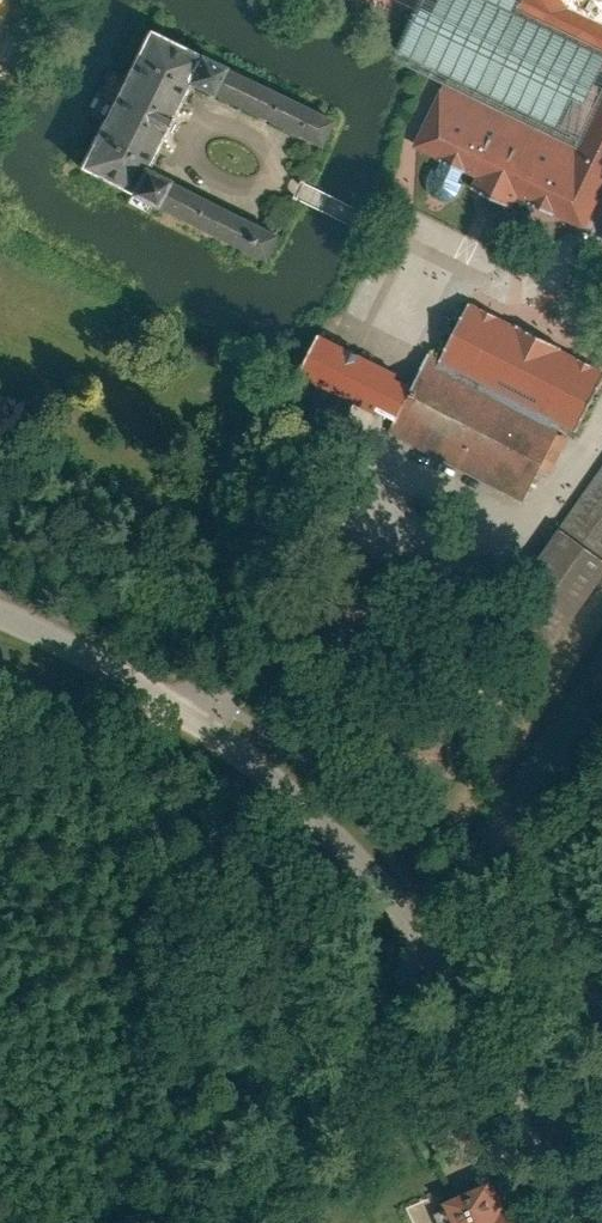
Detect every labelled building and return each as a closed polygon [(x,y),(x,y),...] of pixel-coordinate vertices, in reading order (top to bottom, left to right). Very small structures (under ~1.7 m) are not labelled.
[(412,13),(386,70),(441,95),(578,156),(601,103),(601,52),(520,15),(526,1),(523,0),(417,0),(412,13)] [(526,1),(520,15),(601,52),(601,0),(523,0),(526,1)] [(337,121),(148,28),(76,172),(261,263),(276,234),(143,168),(164,126),(185,84),(322,151),(337,121)] [(467,177),(477,182),(471,194),(514,214),(521,198),(593,230),(601,210),(601,103),(578,156),(441,95),(415,152),(442,164),(433,183),(441,193),(460,191),(467,177)] [(437,363),(562,426),(579,432),(601,387),(601,369),(468,302),(437,363)] [(524,501),(562,426),(437,363),(427,358),(417,377),(407,372),(317,327),(294,373),(384,418),(391,422),(386,432),(524,501)] [(534,568),(507,550),(474,596),(550,651),(601,578),(601,473),(534,568)] [(472,1222),(531,1222),(511,1174),(461,1194),(472,1222)]
